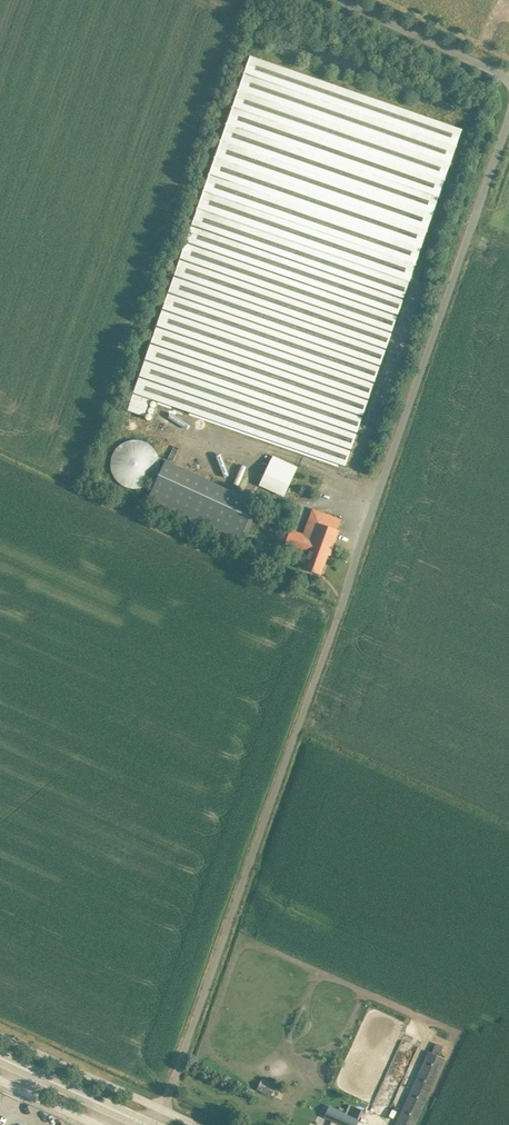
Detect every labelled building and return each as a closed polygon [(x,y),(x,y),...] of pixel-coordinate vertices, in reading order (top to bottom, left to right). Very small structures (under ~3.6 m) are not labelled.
[(197,209),(133,394),(127,411),(152,419),(158,403),(345,467),(409,282),(462,130),(250,56),(197,209)] [(152,481),(156,475),(158,469),(158,461),(156,455),(152,449),(146,445),(139,442),(131,442),(124,445),(118,450),(114,457),(112,465),(114,472),(117,479),(123,485),(130,488),(138,488),(146,486),(152,481)] [(297,468),(273,456),(260,485),(284,496),(297,468)] [(166,460),(148,501),(239,542),(257,501),(166,460)] [(303,569),(310,571),(320,575),(328,555),(330,556),(339,531),(337,530),(341,519),(331,516),(313,509),(303,535),(290,530),(285,546),(309,555),(303,569)] [(260,523),(271,525),(273,516),(262,514),(260,523)] [(445,1060),(429,1052),(396,1124),(415,1124),(445,1060)] [(257,1089),(286,1102),(291,1093),(262,1079),(257,1089)] [(342,1124),(357,1124),(363,1110),(350,1104),(346,1112),(329,1105),(324,1117),(342,1124)]
